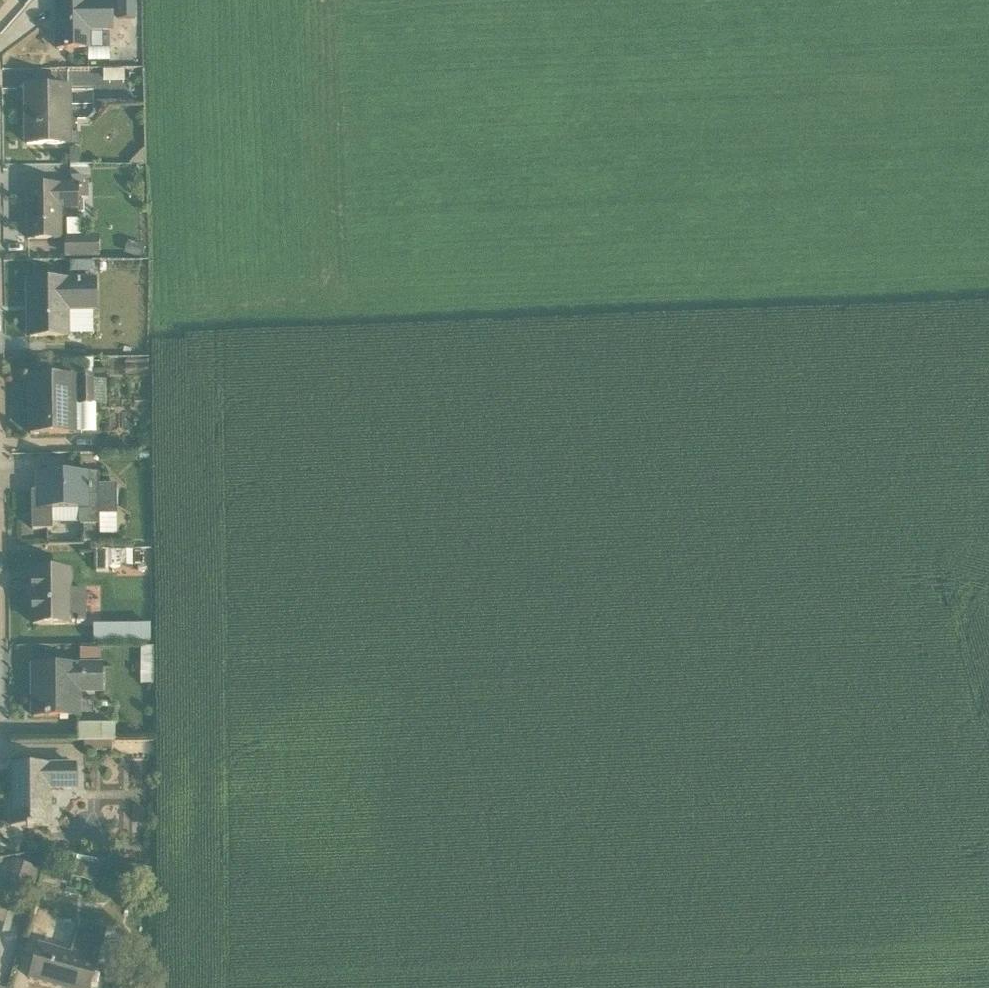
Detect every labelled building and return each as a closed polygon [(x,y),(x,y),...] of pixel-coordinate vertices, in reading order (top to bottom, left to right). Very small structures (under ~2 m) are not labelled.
[(55,50),(87,50),(87,63),(109,63),(109,50),(101,50),(101,34),(113,34),(113,0),(81,1),(81,0),(62,0),(62,1),(54,1),(55,50)] [(138,0),(120,0),(121,18),(139,18),(138,0)] [(70,90),(26,90),(26,146),(79,145),(79,136),(71,137),(70,90)] [(79,150),(69,150),(69,166),(79,166),(79,150)] [(62,189),(27,189),(27,240),(61,240),(61,212),(78,212),(78,200),(89,200),(88,189),(86,189),(86,181),(78,181),(78,186),(62,186),(62,189)] [(98,260),(98,239),(64,239),(64,260),(98,260)] [(144,248),(128,241),(123,252),(139,259),(144,248)] [(69,283),(28,283),(28,337),(69,337),(69,315),(96,315),(96,286),(69,286),(69,283)] [(75,379),(29,380),(29,435),(80,435),(80,408),(93,408),(93,377),(75,378),(75,379)] [(98,475),(36,476),(37,492),(30,492),(31,532),(51,531),(51,512),(77,512),(77,528),(82,527),(82,543),(99,543),(99,538),(116,537),(115,487),(98,487),(98,475)] [(107,551),(96,551),(96,570),(96,575),(107,575),(107,570),(119,570),(119,551),(107,551)] [(70,625),(70,624),(84,623),(84,592),(70,592),(70,574),(32,574),(32,626),(70,625)] [(149,626),(92,627),(92,644),(149,644),(149,626)] [(35,691),(35,718),(80,718),(80,695),(102,695),(102,648),(79,649),(79,668),(31,668),(31,691),(35,691)] [(152,648),(140,648),(140,686),(152,686),(152,648)] [(111,751),(111,743),(114,743),(114,726),(76,726),(76,743),(90,743),(90,751),(111,751)] [(114,754),(131,754),(131,765),(151,765),(151,754),(152,754),(152,743),(114,743),(114,754)] [(72,767),(14,768),(14,808),(9,808),(10,828),(50,828),(50,793),(72,793),(72,767)] [(40,870),(13,861),(7,881),(34,889),(40,870)] [(97,869),(75,862),(71,877),(93,884),(97,869)] [(34,981),(57,987),(90,987),(106,933),(78,925),(73,941),(59,937),(55,950),(43,947),(34,981)]
